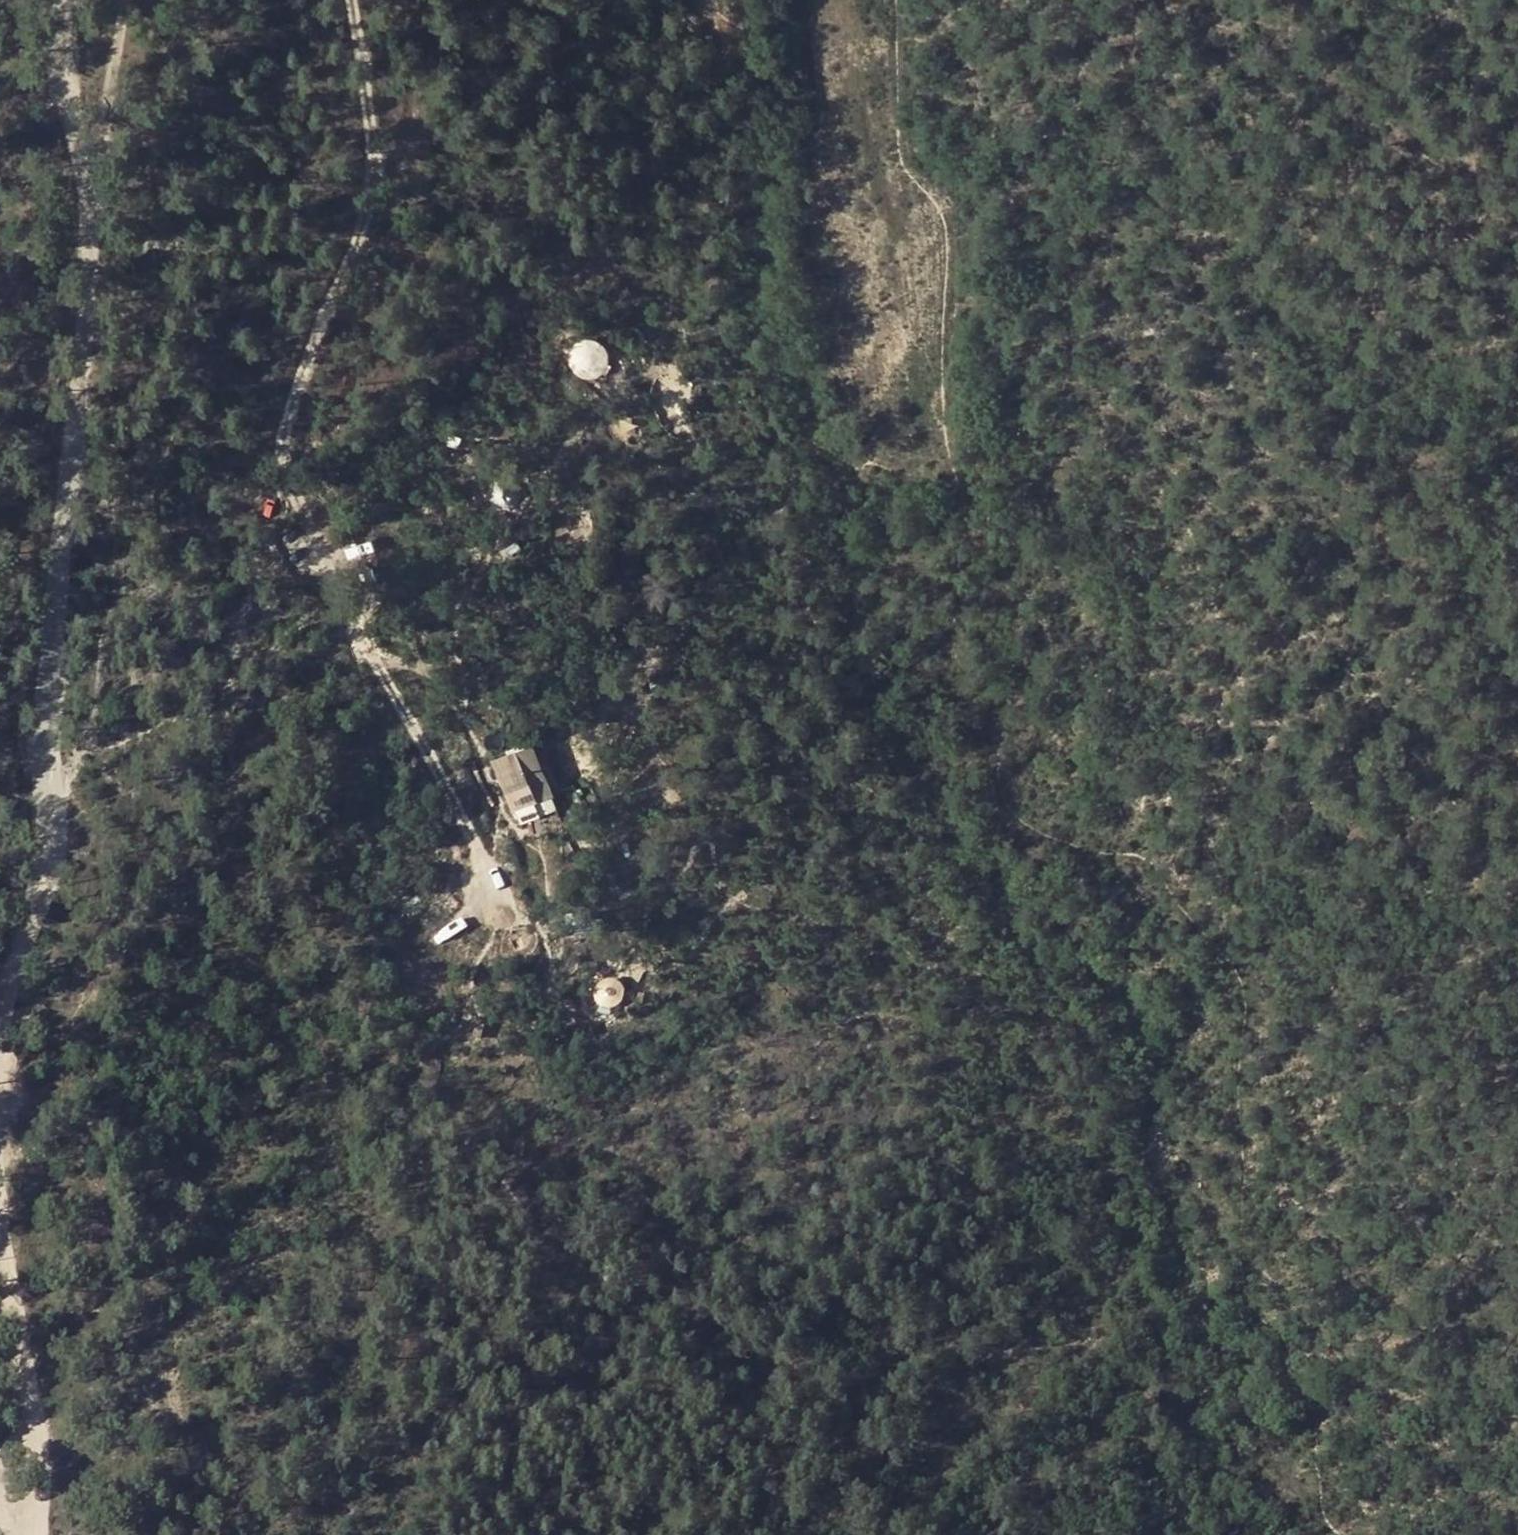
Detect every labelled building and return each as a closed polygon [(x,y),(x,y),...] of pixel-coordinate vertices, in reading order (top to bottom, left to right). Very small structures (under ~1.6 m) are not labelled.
[(607,341),(570,344),(572,373),(609,370),(607,341)] [(546,762),(508,776),(523,812),(561,798),(546,762)] [(609,975),(592,995),(614,1013),(630,993),(609,975)]
